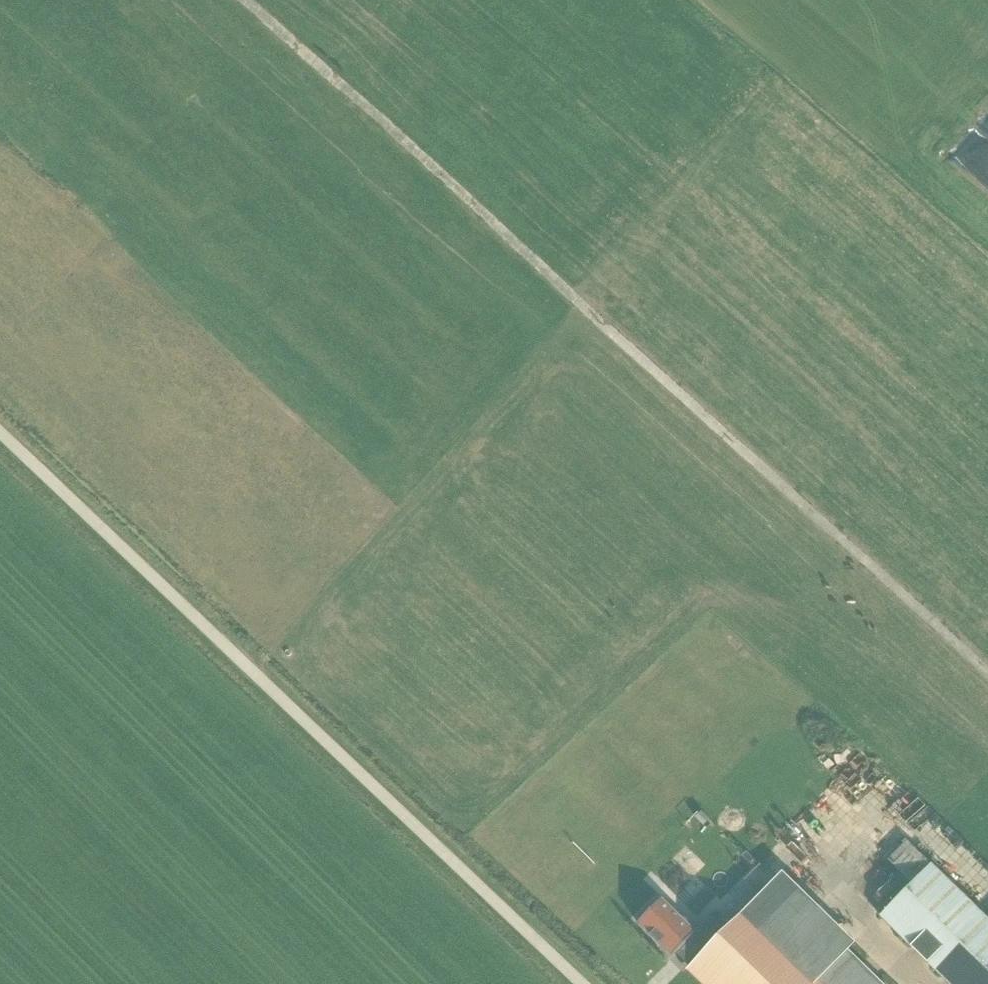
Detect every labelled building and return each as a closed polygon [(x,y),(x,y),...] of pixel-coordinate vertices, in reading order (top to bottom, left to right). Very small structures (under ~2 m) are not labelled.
[(875,803),(885,813),(894,805),(884,794),(875,803)] [(834,854),(858,819),(844,809),(819,844),(834,854)] [(872,866),(877,855),(863,850),(859,860),(872,866)] [(932,865),(881,917),(950,983),(987,983),(987,919),(932,865)] [(775,880),(732,924),(707,950),(690,967),(707,983),(883,983),(775,880)] [(732,924),(718,910),(696,932),(662,899),(637,925),(671,958),(692,936),(707,950),(732,924)]
